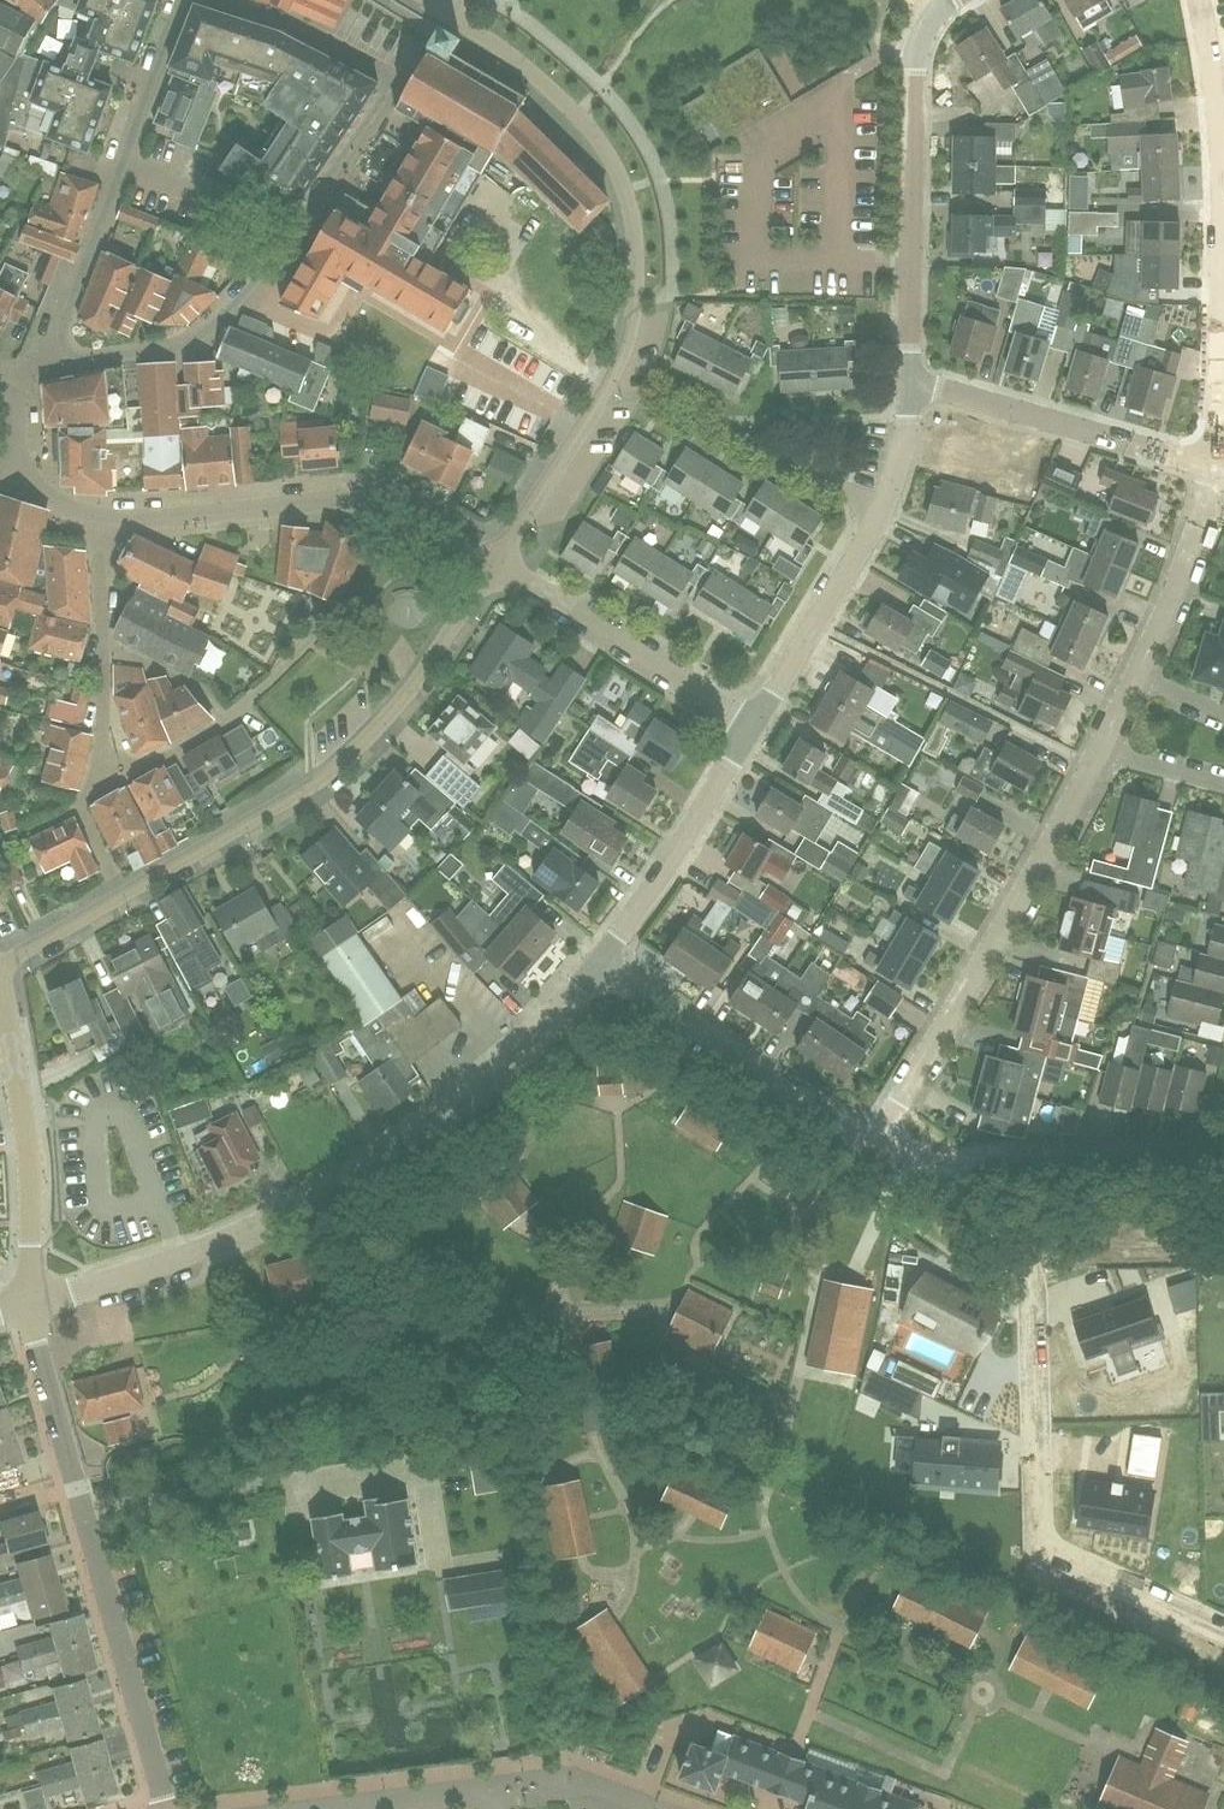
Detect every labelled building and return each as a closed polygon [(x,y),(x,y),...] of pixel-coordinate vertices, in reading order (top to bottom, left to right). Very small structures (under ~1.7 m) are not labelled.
[(43,23),(5,0),(0,0),(0,42),(23,55),(43,23)] [(43,23),(57,3),(56,0),(5,0),(43,23)] [(97,19),(87,47),(75,43),(65,70),(30,57),(10,130),(24,133),(32,140),(42,139),(44,136),(49,138),(88,152),(112,88),(88,79),(100,50),(135,63),(158,0),(83,0),(78,12),(97,19)] [(57,3),(78,12),(83,0),(56,0),(57,3)] [(324,13),(329,3),(330,0),(262,0),(290,13),(292,8),(320,21),(324,13)] [(1051,17),(1041,0),(1019,0),(1002,10),(1018,36),(1036,26),(1046,43),(1060,35),(1050,17),(1051,17)] [(1103,0),(1067,0),(1076,16),(1077,15),(1085,30),(1097,23),(1096,22),(1088,8),(1103,0)] [(1130,16),(1158,2),(1158,0),(1122,0),(1130,16)] [(280,33),(195,5),(170,68),(176,70),(220,88),(219,90),(220,90),(266,105),(286,118),(258,160),(239,147),(223,171),(292,216),(379,84),(280,33)] [(1005,59),(1000,53),(986,29),(958,47),(977,79),(992,69),(1004,89),(1011,84),(1030,116),(1046,106),(1046,105),(1026,71),(1016,53),(1005,59)] [(313,253),(282,306),(320,321),(349,274),(448,332),(472,291),(429,266),(496,151),(576,230),(607,198),(520,111),(527,98),(452,54),(460,40),(443,30),(396,110),(427,129),(378,213),(346,194),(312,253),(313,253)] [(1106,52),(1113,64),(1145,45),(1137,33),(1106,52)] [(1082,51),(1097,75),(1112,66),(1097,42),(1082,51)] [(871,54),(866,45),(859,50),(864,58),(871,54)] [(0,47),(0,84),(19,56),(0,47)] [(23,55),(22,57),(19,56),(0,84),(0,146),(6,148),(6,147),(10,130),(30,57),(23,55)] [(1026,71),(1046,105),(1066,92),(1047,59),(1026,71)] [(697,130),(699,129),(711,121),(723,141),(724,143),(733,138),(786,106),(785,105),(759,60),(706,92),(684,106),(683,106),(697,130)] [(1142,72),(1132,74),(1130,64),(1121,65),(1122,74),(1119,75),(1124,113),(1110,115),(1111,122),(1157,120),(1160,119),(1158,100),(1172,98),(1167,67),(1142,71),(1142,72)] [(220,88),(176,70),(154,124),(176,132),(182,134),(187,123),(198,128),(209,98),(215,101),(220,90),(219,90),(220,88)] [(1143,169),(1178,167),(1176,132),(1146,134),(1145,121),(1157,120),(1111,122),(1111,123),(1108,124),(1109,153),(1112,152),(1112,171),(1125,171),(1143,170),(1143,169)] [(1016,124),(1000,124),(999,142),(1013,142),(1016,139),(1016,124)] [(957,136),(956,165),(1015,166),(1015,155),(1013,155),(994,155),(994,142),(994,137),(985,137),(957,136)] [(1015,177),(1015,166),(956,165),(956,190),(954,190),(954,193),(993,194),(993,176),(1015,177)] [(1143,169),(1143,170),(1144,189),(1128,190),(1128,203),(1180,200),(1178,167),(1143,169)] [(28,226),(79,244),(98,185),(62,174),(53,211),(35,204),(28,226)] [(1014,207),(1046,207),(1046,190),(1015,189),(1014,207)] [(168,223),(162,221),(163,220),(128,207),(123,204),(117,219),(156,234),(160,225),(166,228),(168,223)] [(1046,207),(1014,207),(1014,218),(986,217),(986,216),(956,215),(955,231),(950,231),(949,256),(974,257),(974,251),(985,251),(986,234),(1015,235),(1015,224),(1045,225),(1045,209),(1046,209),(1046,207)] [(1066,229),(1086,230),(1086,215),(1067,214),(1066,229)] [(1143,255),(1178,256),(1179,222),(1128,221),(1128,234),(1144,234),(1143,255)] [(13,239),(22,242),(28,226),(19,223),(13,239)] [(79,244),(28,226),(22,242),(21,243),(46,252),(61,258),(73,262),(79,244)] [(153,322),(153,324),(186,325),(219,295),(196,285),(207,262),(238,274),(253,256),(224,244),(195,233),(178,271),(153,322)] [(140,268),(121,259),(126,249),(109,241),(105,251),(79,319),(109,333),(112,327),(140,268)] [(1177,289),(1178,256),(1143,255),(1114,254),(1114,274),(1106,294),(1130,303),(1147,304),(1147,288),(1177,289)] [(29,274),(6,263),(0,275),(0,333),(8,318),(18,322),(27,302),(17,298),(29,274)] [(153,322),(178,271),(167,266),(162,279),(140,268),(112,327),(130,335),(139,315),(153,322)] [(1009,331),(1019,298),(1018,298),(1026,269),(1005,267),(996,296),(1016,303),(1009,331)] [(1068,353),(1078,321),(1077,320),(1084,296),(1083,296),(1086,286),(1070,281),(1067,292),(1065,291),(1055,325),(1040,321),(1042,315),(1045,306),(1019,298),(1009,331),(1018,334),(1007,370),(1036,379),(1044,354),(1066,361),(1068,353)] [(989,350),(1001,311),(970,301),(965,318),(962,317),(961,319),(957,320),(954,330),(957,333),(951,354),(979,362),(983,348),(989,350)] [(1108,361),(1111,362),(1125,366),(1133,341),(1136,341),(1143,319),(1125,313),(1117,341),(1101,336),(1101,337),(1088,333),(1091,324),(1078,321),(1068,353),(1069,353),(1065,365),(1073,368),(1067,388),(1097,397),(1108,361)] [(236,330),(262,341),(268,325),(243,315),(236,330)] [(704,380),(722,344),(693,329),(695,323),(687,319),(687,320),(678,338),(686,342),(675,365),(704,380)] [(1133,341),(1125,366),(1138,370),(1127,406),(1159,415),(1165,395),(1169,396),(1174,377),(1173,377),(1180,354),(1165,350),(1158,372),(1142,367),(1149,345),(1152,346),(1159,323),(1143,319),(1136,341),(1133,341)] [(262,341),(236,330),(230,328),(217,357),(294,389),(289,400),(314,411),(331,369),(262,341)] [(314,350),(316,363),(326,367),(335,348),(318,340),(314,350)] [(754,376),(763,357),(769,346),(757,340),(750,352),(754,354),(752,359),(722,344),(704,380),(734,395),(745,371),(754,376)] [(814,351),(816,390),(821,389),(849,387),(847,361),(857,360),(856,340),(854,340),(846,340),(846,349),(814,351)] [(816,390),(814,351),(781,353),(780,344),(770,345),(771,366),(782,365),(783,392),(810,390),(816,390)] [(411,388),(530,436),(537,419),(495,402),(500,390),(423,359),(411,388)] [(176,389),(178,417),(198,416),(204,415),(203,407),(224,405),(222,372),(215,373),(215,362),(186,364),(188,389),(176,389)] [(145,449),(145,469),(145,488),(182,486),(179,430),(178,417),(176,389),(174,364),(158,365),(140,366),(142,404),(126,405),(126,409),(128,429),(143,429),(145,449)] [(123,410),(126,409),(126,405),(122,367),(44,383),(47,427),(100,423),(100,426),(124,424),(123,410)] [(408,426),(413,399),(375,392),(370,419),(408,426)] [(428,472),(427,472),(426,475),(455,489),(472,452),(478,455),(490,429),(466,418),(455,442),(445,438),(428,472)] [(281,424),(284,457),(303,455),(304,469),(339,466),(335,427),(326,428),(325,420),(281,424)] [(445,438),(447,433),(423,422),(405,462),(427,472),(428,472),(445,438)] [(232,437),(236,484),(254,482),(249,427),(231,429),(232,437)] [(199,428),(183,430),(187,485),(188,488),(236,484),(232,437),(206,440),(205,428),(199,428)] [(104,443),(104,430),(104,429),(61,429),(62,465),(82,465),(82,443),(104,443)] [(82,465),(62,465),(63,487),(76,487),(76,495),(107,496),(107,486),(107,471),(114,471),(114,456),(119,455),(119,459),(139,459),(139,470),(145,469),(145,449),(143,429),(128,429),(104,430),(104,443),(82,443),(82,465)] [(652,487),(663,469),(655,464),(664,450),(635,432),(614,466),(643,485),(645,482),(652,487)] [(694,499),(715,466),(687,448),(671,474),(663,469),(652,487),(660,491),(666,482),(694,499)] [(1061,465),(1052,461),(1040,488),(1072,502),(1084,475),(1061,465)] [(731,519),(742,501),(734,496),(743,483),(715,466),(694,499),(721,517),(723,514),(731,519)] [(1108,509),(1146,524),(1147,523),(1149,524),(1153,522),(1157,512),(1156,508),(1153,507),(1157,496),(1141,490),(1143,484),(1105,469),(1100,482),(1116,488),(1108,509)] [(773,532),(794,498),(766,481),(750,506),(742,501),(731,519),(732,520),(725,531),(724,531),(723,533),(732,538),(741,525),(739,524),(745,515),(773,532)] [(980,492),(965,486),(964,487),(942,481),(940,489),(936,488),(928,518),(943,522),(941,526),(964,532),(967,517),(990,524),(997,498),(980,493),(980,492)] [(40,548),(47,511),(1,496),(0,498),(0,578),(31,587),(33,580),(40,548)] [(794,498),(773,532),(801,550),(794,560),(803,565),(814,547),(806,542),(822,516),(794,498)] [(1108,530),(1109,529),(1111,524),(1113,519),(1080,505),(1076,515),(1092,522),(1087,533),(1097,538),(1090,554),(1128,570),(1140,542),(1108,530)] [(616,553),(627,535),(619,530),(613,540),(585,522),(564,556),(591,573),(608,548),(616,553)] [(310,528),(281,525),(275,583),(304,591),(304,585),(312,587),(311,590),(339,599),(355,566),(359,556),(365,533),(328,524),(327,534),(310,533),(310,528)] [(643,589),(665,555),(637,537),(635,540),(627,535),(616,553),(624,558),(615,571),(643,589)] [(167,616),(192,627),(200,611),(182,602),(189,588),(224,601),(233,573),(243,576),(246,567),(236,564),(238,558),(205,548),(197,567),(133,537),(130,544),(124,541),(120,550),(125,553),(116,569),(147,585),(145,590),(173,605),(167,616)] [(969,554),(998,566),(1004,550),(1000,549),(975,539),(972,546),(969,554)] [(1044,571),(1049,559),(1017,545),(1018,542),(1017,541),(1009,562),(1042,576),(1044,571)] [(995,574),(967,559),(967,560),(937,542),(931,552),(925,561),(912,553),(898,577),(929,596),(940,577),(957,588),(949,601),(965,611),(988,572),(994,576),(995,575),(995,574)] [(47,595),(90,601),(85,551),(45,547),(46,549),(40,548),(33,580),(48,583),(47,595)] [(1128,570),(1090,554),(1074,548),(1067,564),(1072,566),(1068,578),(1084,585),(1085,583),(1116,597),(1128,570)] [(696,585),(706,568),(698,563),(693,572),(665,555),(643,589),(671,607),(688,581),(696,585)] [(722,622),(744,588),(716,570),(714,573),(706,568),(696,585),(703,590),(694,604),(722,622)] [(1,656),(9,629),(2,627),(3,624),(11,626),(15,611),(39,616),(50,619),(51,614),(50,614),(49,609),(43,608),(47,595),(22,587),(21,590),(0,584),(0,656),(1,656)] [(390,617),(408,617),(408,585),(390,585),(390,617)] [(173,605),(145,590),(138,587),(119,624),(123,626),(117,638),(189,676),(209,636),(192,628),(192,627),(167,616),(173,605)] [(744,588),(722,622),(750,640),(767,614),(775,619),(786,602),(778,597),(772,605),(744,588)] [(981,615),(1005,623),(1013,600),(989,592),(981,615)] [(1057,624),(1095,643),(1108,616),(1076,601),(1077,600),(1061,592),(1056,603),(1065,607),(1057,624)] [(91,610),(90,601),(47,595),(49,609),(50,614),(51,614),(50,619),(39,616),(31,647),(81,660),(89,628),(84,627),(85,622),(90,623),(91,610)] [(940,620),(942,621),(948,612),(924,599),(919,608),(918,607),(915,612),(910,621),(882,604),(875,615),(870,612),(863,623),(868,627),(866,630),(897,649),(900,645),(914,654),(926,634),(931,636),(940,620)] [(1223,681),(1223,622),(1220,637),(1206,633),(1193,678),(1222,687),(1223,681)] [(1083,669),(1095,643),(1057,624),(1049,641),(1021,627),(1010,650),(1047,667),(1050,661),(1054,655),(1083,669)] [(529,696),(538,702),(552,680),(544,675),(546,672),(526,659),(534,646),(504,626),(473,672),(504,692),(512,680),(531,693),(529,696)] [(952,662),(931,649),(921,665),(942,679),(952,662)] [(1003,666),(1018,673),(1010,688),(1004,685),(997,699),(1020,710),(1019,712),(1037,720),(1039,716),(1056,724),(1069,696),(1059,691),(1063,684),(1066,677),(1047,667),(1010,650),(1003,666)] [(829,694),(827,697),(876,727),(896,738),(919,752),(926,739),(896,722),(900,715),(892,710),(899,699),(882,689),(892,671),(868,660),(862,671),(856,681),(842,672),(836,682),(832,680),(829,683),(827,687),(826,691),(829,694)] [(538,702),(521,727),(543,742),(586,678),(564,663),(552,680),(538,702)] [(113,666),(114,696),(136,754),(169,742),(147,684),(143,669),(113,666)] [(149,681),(171,740),(212,719),(186,690),(173,693),(165,678),(149,681)] [(6,703),(10,691),(0,688),(0,701),(6,703)] [(460,697),(429,733),(450,752),(446,758),(444,756),(427,776),(463,808),(481,788),(469,778),(474,771),(466,764),(497,729),(460,697)] [(827,697),(826,699),(822,697),(811,714),(816,716),(812,722),(843,740),(849,730),(867,741),(876,727),(827,697)] [(84,707),(63,702),(57,700),(55,707),(49,705),(46,715),(53,717),(52,719),(80,725),(84,707)] [(939,723),(983,745),(991,730),(995,722),(951,700),(939,723)] [(590,729),(632,756),(638,746),(671,768),(688,743),(673,732),(676,728),(638,703),(628,718),(629,719),(621,729),(599,714),(598,717),(590,729)] [(77,790),(90,735),(50,725),(45,746),(53,748),(44,782),(77,790)] [(201,787),(218,777),(221,782),(239,771),(231,758),(253,745),(242,726),(220,739),(219,739),(184,759),(201,787)] [(626,765),(632,756),(590,729),(569,761),(598,780),(603,774),(616,782),(608,794),(641,816),(657,792),(641,781),(644,777),(626,765)] [(910,766),(919,752),(896,738),(887,753),(910,766)] [(849,787),(837,781),(821,770),(829,758),(824,755),(825,753),(802,739),(784,769),(807,783),(808,781),(824,791),(821,796),(818,802),(834,812),(856,824),(864,809),(843,797),(849,787)] [(1006,744),(1000,741),(999,740),(993,751),(985,746),(983,750),(972,743),(957,769),(1001,794),(1009,780),(1024,788),(1026,785),(1029,785),(1033,784),(1034,781),(1034,777),(1032,774),(1039,762),(1006,743),(1006,744)] [(858,762),(843,753),(832,772),(846,781),(858,762)] [(913,774),(947,786),(954,764),(920,753),(913,774)] [(7,798),(18,777),(20,767),(0,756),(0,794),(7,798)] [(576,812),(563,832),(610,863),(625,839),(611,830),(615,824),(599,813),(603,807),(532,761),(522,778),(576,812)] [(163,852),(176,846),(160,816),(197,796),(190,783),(176,790),(164,767),(130,785),(149,821),(147,822),(163,852)] [(420,793),(406,779),(397,771),(372,797),(375,800),(375,799),(396,818),(409,829),(420,818),(425,823),(437,811),(444,817),(454,806),(435,788),(425,799),(420,793)] [(906,808),(912,785),(898,782),(893,804),(906,808)] [(147,830),(125,787),(91,806),(113,849),(132,839),(137,850),(127,855),(135,871),(163,857),(149,829),(147,830)] [(789,833),(792,828),(816,842),(834,812),(818,802),(806,795),(800,804),(773,787),(770,792),(767,790),(763,791),(756,803),(757,807),(760,808),(757,814),(789,833)] [(205,791),(197,796),(203,808),(212,802),(205,791)] [(1150,829),(1156,807),(1157,803),(1151,801),(1150,797),(1136,793),(1132,796),(1127,795),(1115,840),(1133,845),(1123,881),(1151,889),(1166,834),(1158,832),(1150,829)] [(490,796),(482,814),(507,825),(515,807),(490,796)] [(409,830),(409,829),(396,818),(375,799),(375,800),(357,818),(391,850),(409,830)] [(24,815),(12,820),(5,803),(0,805),(0,830),(1,832),(27,822),(24,815)] [(1003,825),(1000,824),(971,807),(964,820),(954,813),(946,826),(958,832),(956,834),(987,852),(1003,825)] [(1216,893),(1217,893),(1223,865),(1223,842),(1222,842),(1214,840),(1219,823),(1220,819),(1190,811),(1178,857),(1192,861),(1186,885),(1212,892),(1216,893)] [(521,834),(549,855),(533,877),(552,891),(577,910),(599,881),(581,868),(586,861),(564,845),(531,820),(521,834)] [(31,841),(46,871),(72,859),(81,879),(97,872),(87,852),(89,850),(75,821),(31,841)] [(752,878),(753,877),(761,865),(782,878),(791,863),(793,864),(798,855),(795,854),(770,839),(766,845),(745,832),(743,835),(738,832),(723,856),(728,859),(726,862),(742,872),(752,878)] [(408,896),(396,883),(366,848),(356,856),(347,845),(342,848),(329,833),(303,856),(333,890),(334,890),(341,898),(358,884),(362,890),(366,887),(377,899),(378,899),(389,912),(408,896)] [(934,842),(933,843),(929,841),(914,866),(928,875),(963,896),(978,871),(947,852),(948,851),(934,842)] [(439,874),(454,861),(442,849),(427,862),(439,874)] [(23,882),(8,852),(0,856),(0,875),(7,890),(23,882)] [(852,865),(831,853),(825,862),(821,869),(842,881),(852,865)] [(1107,864),(1094,861),(1090,873),(1103,876),(1107,864)] [(499,905),(490,915),(507,930),(539,958),(553,942),(550,938),(557,930),(531,908),(543,894),(505,862),(492,878),(510,893),(499,905)] [(1217,893),(1216,893),(1215,898),(1223,900),(1223,865),(1217,893)] [(948,922),(963,896),(928,875),(920,891),(908,885),(902,896),(917,905),(918,904),(948,922)] [(714,913),(725,919),(741,892),(718,879),(713,887),(707,896),(720,904),(714,913)] [(759,900),(764,904),(765,903),(777,912),(793,923),(801,928),(810,913),(790,899),(791,898),(769,884),(767,886),(763,893),(759,900)] [(1062,922),(1108,935),(1115,910),(1133,914),(1138,894),(1109,886),(1107,895),(1104,906),(1072,897),(1068,911),(1065,912),(1062,922)] [(200,925),(204,923),(185,888),(159,903),(170,921),(158,928),(193,992),(213,980),(207,970),(222,962),(200,925)] [(263,952),(271,947),(298,932),(282,906),(276,909),(270,913),(256,890),(216,913),(237,948),(255,938),(263,952)] [(764,932),(777,912),(765,903),(764,904),(751,923),(764,932)] [(539,958),(507,930),(490,915),(488,913),(470,933),(450,907),(430,924),(459,959),(476,943),(487,952),(486,954),(515,979),(522,971),(525,974),(539,958)] [(888,941),(924,963),(939,937),(908,919),(909,917),(894,909),(887,921),(897,927),(888,941)] [(793,923),(777,912),(764,932),(749,954),(758,959),(749,973),(748,972),(729,1001),(753,1018),(786,968),(771,958),(779,946),(778,945),(789,930),(793,923)] [(689,973),(712,938),(699,930),(704,922),(693,915),(684,928),(683,927),(663,956),(689,973)] [(817,917),(808,929),(834,950),(843,938),(817,917)] [(309,943),(319,958),(355,932),(345,918),(309,943)] [(1101,960),(1108,935),(1062,922),(1060,931),(1062,935),(1058,949),(1090,957),(1087,967),(1085,977),(1088,978),(1114,985),(1119,965),(1101,960)] [(1215,924),(1206,955),(1223,959),(1223,927),(1215,924)] [(415,988),(400,999),(355,932),(319,958),(365,1024),(378,1018),(411,1064),(461,1024),(440,998),(429,1007),(415,988)] [(108,962),(120,988),(124,996),(137,990),(156,1030),(189,1015),(170,973),(171,973),(153,935),(131,946),(133,950),(108,962)] [(712,938),(689,973),(711,988),(714,990),(734,961),(732,960),(741,947),(730,939),(725,947),(712,938)] [(1178,945),(1159,940),(1153,964),(1172,969),(1178,945)] [(879,956),(869,950),(862,962),(878,971),(878,970),(909,988),(924,963),(888,941),(879,956)] [(43,953),(45,977),(60,976),(59,952),(43,953)] [(1206,955),(1199,953),(1191,984),(1223,993),(1223,959),(1206,955)] [(818,995),(832,974),(812,962),(801,978),(786,968),(753,1018),(778,1035),(796,1008),(800,1011),(805,1014),(806,1013),(818,995)] [(1022,1003),(1021,1005),(1077,1020),(1080,1006),(1088,978),(1085,977),(1062,971),(1060,978),(1058,986),(1029,978),(1027,983),(1024,982),(1021,984),(1017,999),(1019,1002),(1022,1003)] [(647,988),(665,1001),(672,990),(655,978),(647,988)] [(1191,984),(1175,979),(1165,1016),(1198,1025),(1200,1020),(1216,1024),(1223,993),(1191,984)] [(904,997),(878,980),(864,1001),(889,1019),(897,1008),(904,997)] [(93,1000),(89,1002),(80,981),(51,993),(66,1032),(89,1023),(97,1044),(91,1047),(100,1063),(100,1062),(129,1045),(126,1039),(122,1031),(116,1019),(106,1025),(100,1010),(102,1010),(97,998),(93,1000)] [(796,1048),(820,1065),(852,1018),(818,995),(806,1013),(816,1019),(796,1048)] [(1042,1048),(1040,1055),(1046,1057),(1072,1064),(1076,1046),(1071,1044),(1077,1020),(1021,1005),(1014,1034),(1044,1042),(1042,1048)] [(122,1031),(126,1039),(130,1046),(137,1048),(149,1042),(134,1009),(116,1018),(116,1019),(122,1031)] [(875,1039),(865,1032),(871,1020),(857,1010),(852,1018),(820,1065),(845,1081),(865,1052),(866,1052),(875,1039)] [(378,1018),(365,1024),(352,1033),(377,1068),(358,1082),(381,1114),(413,1092),(406,1082),(418,1074),(411,1064),(378,1018)] [(1131,1104),(1140,1071),(1142,1063),(1142,1064),(1147,1044),(1151,1030),(1133,1025),(1122,1066),(1109,1063),(1098,1103),(1109,1106),(1130,1112),(1132,1104),(1131,1104)] [(348,1076),(328,1042),(310,1053),(330,1086),(348,1076)] [(1046,1057),(1040,1055),(1020,1050),(1018,1057),(1017,1063),(987,1055),(980,1083),(1035,1098),(1038,1085),(1046,1057)] [(1096,1051),(1091,1069),(1098,1071),(1102,1053),(1096,1051)] [(1173,1072),(1172,1071),(1142,1064),(1142,1063),(1140,1071),(1131,1104),(1132,1104),(1162,1112),(1164,1105),(1173,1072)] [(622,1064),(597,1066),(600,1095),(624,1093),(622,1064)] [(1173,1072),(1164,1105),(1195,1113),(1198,1100),(1206,1072),(1174,1064),(1172,1071),(1173,1072)] [(1024,1137),(1031,1113),(1035,1098),(980,1083),(972,1111),(1002,1119),(999,1127),(997,1135),(1024,1137)] [(689,1105),(675,1126),(716,1152),(730,1131),(689,1105)] [(194,1137),(200,1149),(193,1153),(201,1167),(207,1164),(220,1188),(227,1184),(231,1186),(242,1181),(242,1176),(248,1173),(244,1165),(258,1157),(247,1137),(235,1115),(210,1128),(210,1129),(194,1137)] [(504,1228),(518,1216),(529,1207),(537,1201),(514,1173),(481,1200),(504,1228)] [(666,1217),(663,1216),(624,1202),(611,1239),(622,1243),(633,1247),(640,1250),(653,1254),(666,1217)] [(390,1222),(385,1216),(380,1210),(365,1220),(374,1233),(390,1222)] [(297,1285),(301,1301),(344,1290),(334,1250),(267,1267),(273,1291),(297,1285)] [(882,1300),(898,1303),(904,1267),(888,1264),(882,1300)] [(779,1299),(782,1292),(788,1295),(791,1287),(785,1284),(789,1274),(771,1268),(769,1273),(767,1272),(764,1280),(759,1292),(779,1299)] [(927,1277),(907,1315),(975,1351),(995,1313),(927,1277)] [(1168,1287),(1177,1314),(1197,1308),(1196,1278),(1168,1287)] [(825,1280),(808,1365),(855,1375),(873,1290),(825,1280)] [(277,1307),(301,1301),(297,1285),(273,1291),(275,1299),(277,1307)] [(678,1312),(667,1334),(710,1356),(720,1335),(732,1313),(689,1291),(678,1312)] [(1143,1298),(1074,1322),(1086,1359),(1109,1351),(1126,1345),(1156,1335),(1152,1325),(1143,1298)] [(621,1393),(610,1343),(588,1348),(598,1398),(621,1393)] [(922,1394),(934,1400),(943,1381),(899,1360),(891,1378),(919,1391),(918,1392),(922,1394)] [(867,1367),(860,1391),(909,1413),(918,1392),(919,1391),(891,1378),(867,1367)] [(83,1421),(142,1406),(132,1368),(73,1383),(83,1421)] [(1200,1392),(1202,1441),(1219,1441),(1218,1410),(1223,1410),(1223,1392),(1200,1392)] [(11,1435),(2,1409),(0,1410),(0,1439),(11,1435)] [(130,1416),(103,1424),(108,1446),(130,1441),(129,1436),(135,1435),(130,1416)] [(0,1439),(0,1469),(21,1462),(11,1435),(0,1439)] [(892,1435),(892,1436),(898,1437),(921,1438),(918,1470),(917,1482),(994,1489),(997,1445),(960,1442),(961,1437),(943,1435),(943,1439),(921,1437),(892,1435)] [(1130,1437),(1125,1473),(1153,1477),(1159,1441),(1130,1437)] [(733,1499),(677,1473),(664,1500),(687,1510),(693,1513),(699,1516),(720,1526),(733,1499)] [(1079,1520),(1079,1524),(1097,1527),(1134,1533),(1147,1535),(1151,1508),(1154,1492),(1124,1487),(1124,1484),(1122,1483),(1122,1487),(1114,1486),(1114,1482),(1112,1482),(1112,1486),(1085,1481),(1079,1520)] [(586,1514),(580,1482),(568,1484),(561,1486),(554,1487),(541,1490),(557,1561),(575,1557),(581,1556),(587,1555),(595,1553),(588,1523),(587,1518),(586,1514)] [(343,1513),(312,1518),(322,1580),(353,1575),(349,1553),(373,1550),(376,1571),(418,1565),(408,1499),(387,1502),(386,1496),(365,1499),(368,1517),(344,1520),(343,1513)] [(43,1539),(47,1535),(45,1527),(39,1525),(36,1513),(0,1523),(0,1527),(5,1546),(0,1547),(0,1562),(15,1558),(14,1552),(44,1543),(43,1539)] [(838,1540),(825,1546),(826,1549),(827,1551),(828,1554),(829,1556),(842,1550),(838,1540)] [(0,1586),(0,1598),(54,1583),(47,1556),(16,1564),(21,1580),(0,1586)] [(509,1568),(443,1578),(448,1611),(468,1608),(470,1622),(516,1615),(509,1568)] [(990,1609),(912,1570),(894,1608),(971,1646),(975,1638),(978,1632),(990,1609)] [(13,1612),(16,1617),(19,1619),(23,1619),(61,1609),(61,1607),(65,1606),(66,1603),(64,1594),(61,1593),(57,1594),(54,1583),(0,1598),(0,1616),(13,1612)] [(756,1632),(749,1648),(798,1672),(805,1659),(807,1653),(817,1634),(767,1609),(758,1628),(756,1632)] [(611,1617),(606,1610),(586,1623),(573,1631),(622,1704),(655,1683),(611,1617)] [(3,1652),(6,1663),(87,1642),(79,1614),(47,1623),(51,1639),(3,1652)] [(1108,1669),(1029,1629),(1009,1669),(1043,1686),(1048,1689),(1054,1692),(1088,1709),(1108,1669)] [(692,1657),(710,1687),(740,1669),(721,1639),(692,1657)] [(87,1642),(6,1663),(9,1674),(59,1661),(62,1676),(93,1667),(87,1642)] [(22,1725),(89,1706),(82,1680),(50,1689),(54,1703),(3,1718),(7,1729),(17,1726),(22,1725)] [(97,1732),(89,1706),(22,1725),(25,1736),(61,1726),(65,1741),(97,1732)] [(1223,1732),(1223,1711),(1212,1706),(1205,1725),(1223,1732)] [(17,1726),(7,1729),(7,1730),(2,1732),(4,1740),(20,1735),(17,1726)] [(766,1789),(771,1791),(772,1790),(770,1790),(776,1772),(783,1753),(785,1754),(785,1753),(780,1751),(780,1752),(718,1729),(711,1750),(696,1744),(697,1744),(694,1743),(693,1745),(693,1746),(682,1775),(682,1774),(681,1777),(684,1778),(713,1789),(712,1789),(715,1790),(716,1787),(722,1772),(767,1788),(766,1789)] [(1097,1808),(1202,1808),(1208,1795),(1170,1779),(1186,1743),(1156,1730),(1145,1756),(1141,1766),(1120,1757),(1097,1808)] [(71,1763),(35,1774),(39,1785),(107,1766),(99,1739),(67,1749),(71,1763)] [(920,1805),(881,1790),(882,1789),(860,1781),(860,1782),(805,1762),(805,1761),(800,1759),(800,1760),(802,1760),(788,1796),(786,1796),(786,1797),(791,1798),(807,1804),(805,1808),(918,1808),(920,1805)] [(115,1793),(107,1766),(39,1785),(39,1787),(42,1796),(78,1786),(82,1802),(115,1793)]
